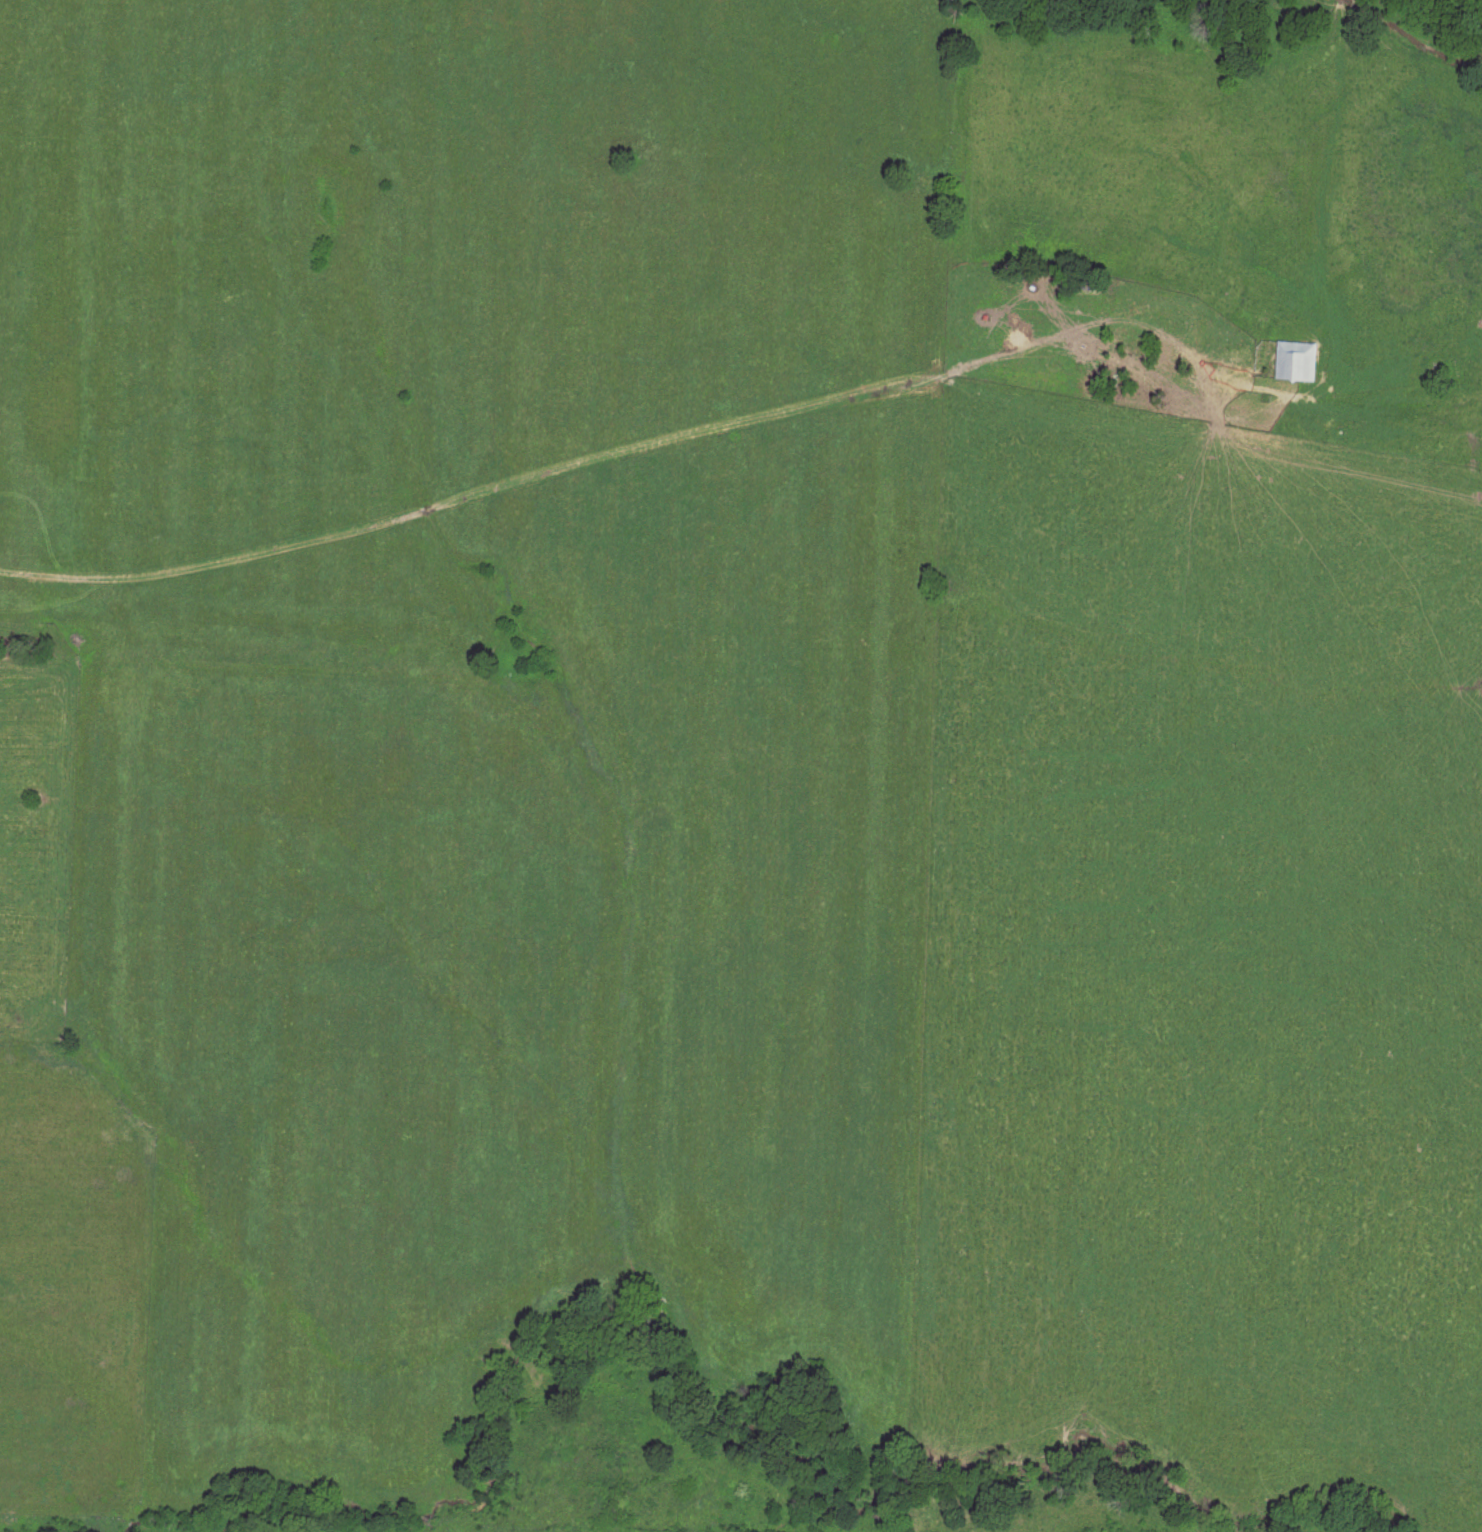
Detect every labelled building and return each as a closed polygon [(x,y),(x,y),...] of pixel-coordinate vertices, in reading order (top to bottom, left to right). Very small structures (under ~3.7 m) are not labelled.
[(1317,344),(1277,342),(1275,380),(1315,382),(1317,344)]
